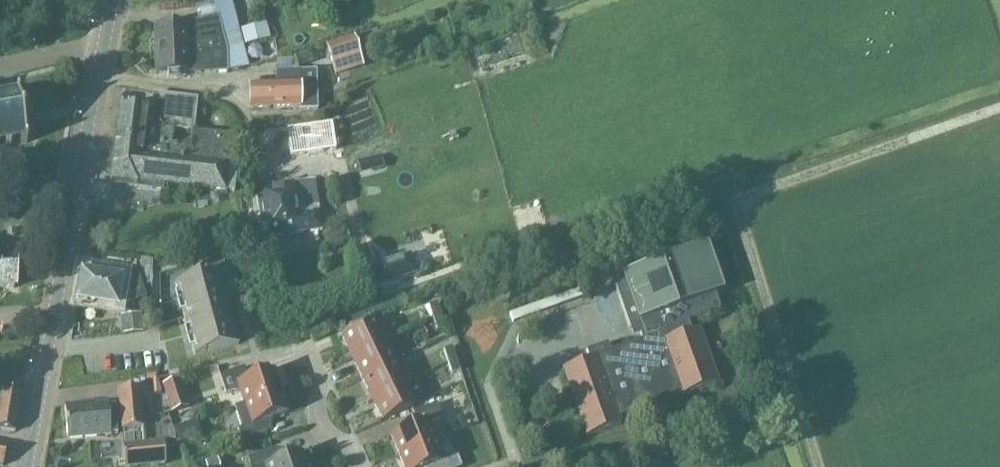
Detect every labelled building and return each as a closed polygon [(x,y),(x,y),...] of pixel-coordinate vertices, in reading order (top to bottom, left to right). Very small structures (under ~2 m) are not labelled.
[(187,16),(204,12),(202,2),(184,6),(187,16)] [(239,72),(239,71),(248,68),(243,46),(270,39),(266,23),(239,31),(234,12),(189,24),(153,25),(155,75),(239,72)] [(326,46),(335,77),(364,68),(354,37),(326,46)] [(317,69),(299,70),(276,71),(276,83),(248,84),(249,109),(300,107),(300,111),(318,110),(317,69)] [(229,136),(193,132),(197,100),(154,95),(152,112),(147,111),(121,107),(120,107),(111,184),(137,187),(162,190),(163,184),(222,191),(230,192),(235,156),(227,155),(229,136)] [(27,144),(18,96),(0,99),(0,149),(27,144)] [(290,134),(295,159),(326,152),(321,128),(290,134)] [(262,239),(323,231),(316,180),(255,188),(262,239)] [(15,289),(16,248),(0,249),(0,289),(15,289)] [(563,370),(578,413),(587,436),(585,436),(586,437),(620,425),(618,419),(718,383),(718,382),(716,383),(698,331),(699,330),(699,329),(691,332),(688,322),(720,310),(715,294),(721,292),(706,248),(623,277),(625,281),(613,285),(629,328),(636,326),(641,341),(610,352),(608,344),(585,352),(588,360),(562,370),(562,371),(563,370)] [(410,255),(372,268),(378,287),(416,274),(410,255)] [(180,301),(225,289),(220,271),(226,270),(222,257),(192,265),(195,278),(175,283),(180,301)] [(77,301),(78,301),(118,307),(146,297),(140,277),(125,281),(122,281),(82,273),(82,274),(77,301)] [(184,320),(229,308),(225,289),(180,301),(184,320)] [(432,319),(440,316),(436,304),(427,307),(432,319)] [(189,338),(234,326),(229,308),(184,320),(189,338)] [(114,315),(114,327),(130,327),(130,315),(114,315)] [(440,316),(432,319),(436,331),(444,328),(440,316)] [(351,358),(385,342),(374,320),(340,337),(351,358)] [(234,326),(189,338),(194,356),(239,344),(234,326)] [(361,379),(395,362),(385,342),(351,358),(361,379)] [(447,363),(455,360),(451,348),(443,351),(447,363)] [(455,360),(447,363),(451,375),(459,372),(455,360)] [(371,400),(405,383),(395,362),(361,379),(371,400)] [(243,405),(281,392),(274,371),(247,380),(244,368),(219,377),(225,394),(238,392),(243,405)] [(162,386),(172,414),(189,408),(179,380),(162,386)] [(405,383),(371,400),(382,421),(415,405),(405,383)] [(141,389),(118,390),(121,430),(155,428),(152,403),(143,404),(141,389)] [(19,413),(22,394),(0,390),(0,410),(19,413)] [(281,392),(243,405),(250,425),(237,430),(241,442),(265,434),(262,422),(288,413),(281,392)] [(398,456),(436,441),(428,421),(441,416),(436,404),(412,414),(416,425),(390,435),(398,456)] [(93,406),(65,408),(67,440),(111,437),(109,408),(93,409),(93,406)] [(19,413),(0,410),(0,429),(15,432),(19,413)] [(167,423),(170,433),(186,428),(183,418),(167,423)] [(398,456),(403,466),(431,466),(432,466),(433,466),(461,466),(457,457),(443,462),(436,441),(398,456)] [(123,445),(124,466),(139,466),(164,465),(162,442),(123,445)] [(302,453),(275,462),(272,451),(247,459),(249,466),(306,466),(302,453)]
